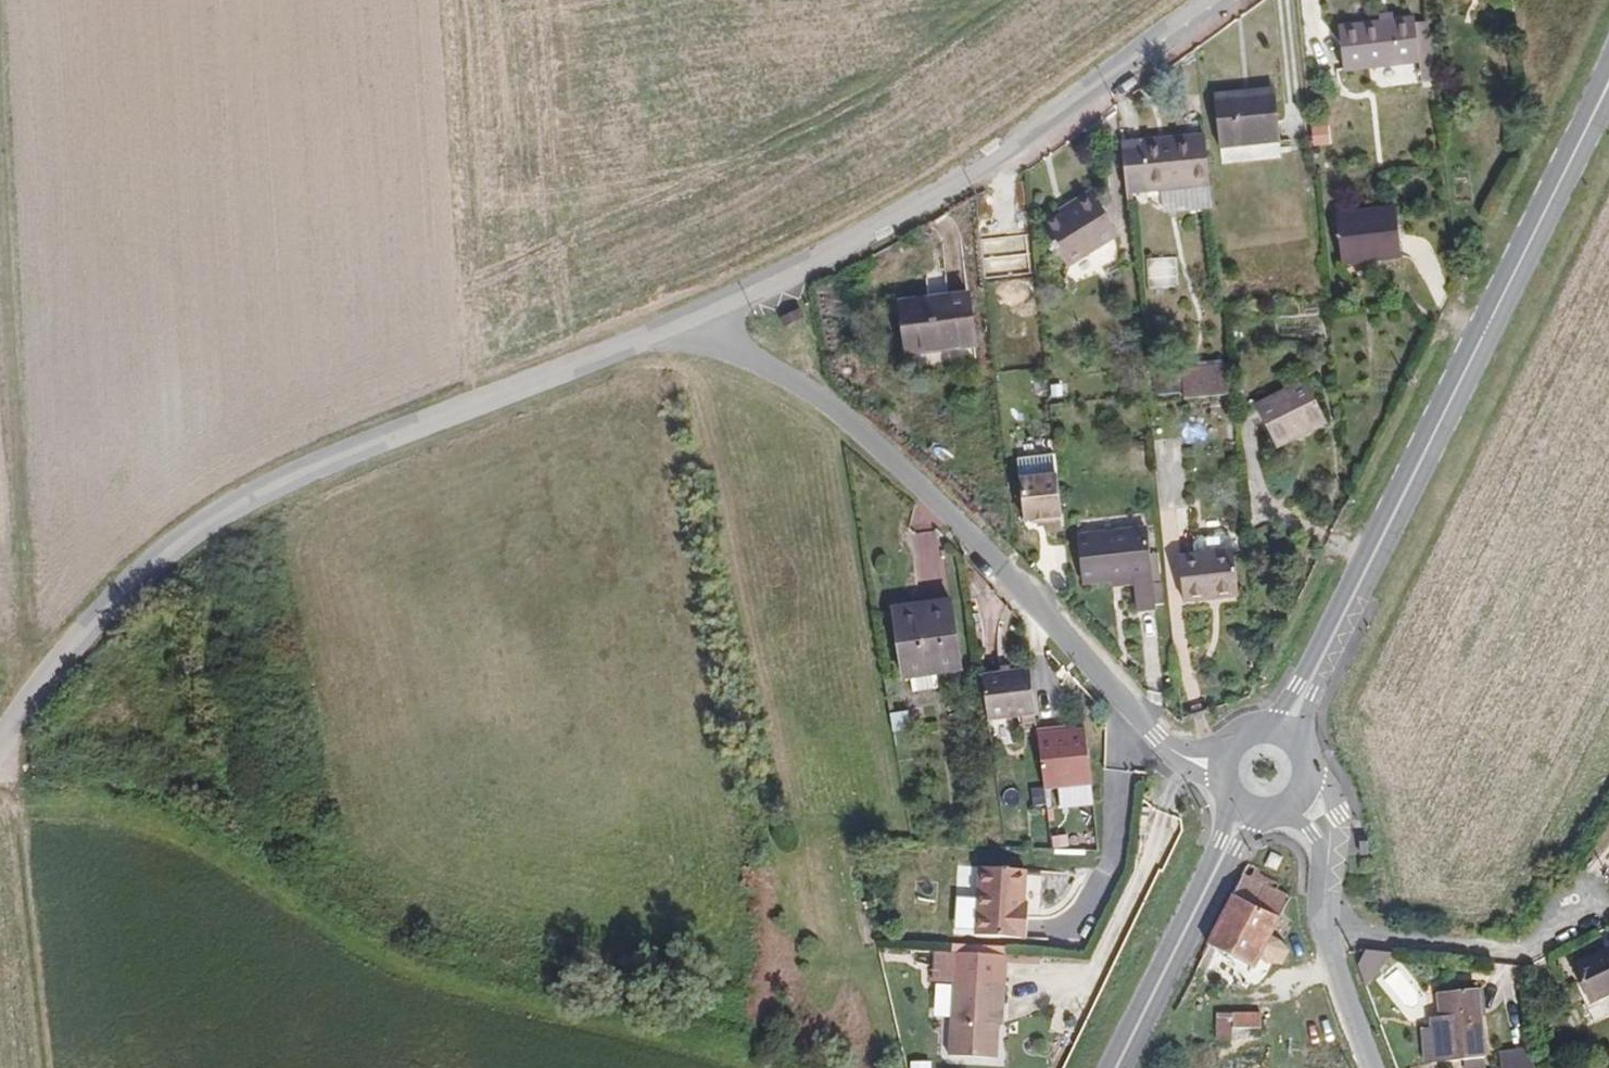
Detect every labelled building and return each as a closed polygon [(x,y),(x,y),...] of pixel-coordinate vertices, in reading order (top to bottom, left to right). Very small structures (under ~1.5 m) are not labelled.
[(1406,81),(1402,52),(1400,39),(1326,49),(1332,89),(1406,81)] [(1423,98),(1416,50),(1402,52),(1406,81),(1409,100),(1423,98)] [(1205,120),(1259,113),(1259,105),(1204,111),(1205,120)] [(1263,159),(1259,113),(1205,120),(1209,164),(1263,159)] [(1187,141),(1142,148),(1148,194),(1192,190),(1187,141)] [(1148,194),(1142,148),(1098,154),(1104,198),(1148,194)] [(1033,229),(1037,237),(1072,216),(1066,208),(1033,229)] [(1072,216),(1037,237),(1021,250),(1044,287),(1095,251),(1072,216)] [(1383,230),(1326,237),(1331,283),(1389,275),(1383,230)] [(1116,243),(1095,250),(1100,264),(1121,257),(1116,243)] [(1149,257),(1151,287),(1180,286),(1179,256),(1149,257)] [(965,266),(968,290),(977,289),(974,265),(965,266)] [(804,318),(802,312),(783,320),(786,326),(804,318)] [(945,317),(880,325),(888,387),(953,380),(945,317)] [(1185,415),(1221,409),(1217,382),(1183,388),(1185,415)] [(1296,393),(1248,420),(1270,461),(1287,452),(1287,448),(1316,431),(1296,393)] [(1030,541),(1030,549),(1031,555),(1046,553),(1036,476),(998,481),(1006,544),(1017,542),(1030,541)] [(1018,550),(1030,549),(1030,541),(1017,542),(1018,550)] [(1139,547),(1068,553),(1072,600),(1125,594),(1129,631),(1148,629),(1139,547)] [(1195,556),(1202,615),(1230,611),(1223,557),(1221,554),(1218,552),(1195,556)] [(1176,618),(1202,615),(1195,556),(1189,557),(1185,564),(1187,574),(1170,575),(1176,618)] [(941,607),(905,613),(907,625),(943,617),(941,607)] [(907,625),(905,613),(885,617),(899,688),(907,687),(931,683),(954,677),(943,617),(907,625)] [(931,683),(907,687),(909,701),(934,697),(931,683)] [(971,689),(979,736),(1025,730),(1018,684),(971,689)] [(885,692),(873,692),(877,713),(888,711),(885,692)] [(879,728),(882,742),(901,739),(899,725),(879,728)] [(1079,790),(1071,737),(1026,743),(1034,795),(1079,790)] [(1282,860),(1268,852),(1262,865),(1276,871),(1282,860)] [(1240,870),(1197,955),(1243,980),(1275,914),(1266,908),(1269,902),(1252,888),(1258,878),(1240,870)] [(1013,877),(966,874),(960,942),(1012,945),(1013,924),(1009,920),(1013,877)] [(1262,959),(1282,968),(1293,945),(1273,936),(1262,959)] [(1608,984),(1608,951),(1605,945),(1603,942),(1558,971),(1579,1003),(1608,984)] [(1355,966),(1362,984),(1390,951),(1370,949),(1355,966)] [(989,993),(936,988),(929,1061),(977,1066),(982,1010),(986,1010),(989,993)] [(1456,1062),(1477,1059),(1467,991),(1429,997),(1432,1022),(1439,1064),(1456,1062)] [(1251,1019),(1207,1024),(1209,1050),(1223,1048),(1222,1037),(1252,1034),(1251,1019)] [(1439,1064),(1432,1022),(1423,1024),(1424,1035),(1414,1036),(1418,1067),(1439,1064)] [(1531,1066),(1526,1046),(1509,1048),(1512,1067),(1521,1067),(1531,1066)] [(1509,1048),(1494,1051),(1497,1067),(1512,1067),(1509,1048)] [(1477,1059),(1456,1062),(1458,1067),(1478,1067),(1477,1059)]
